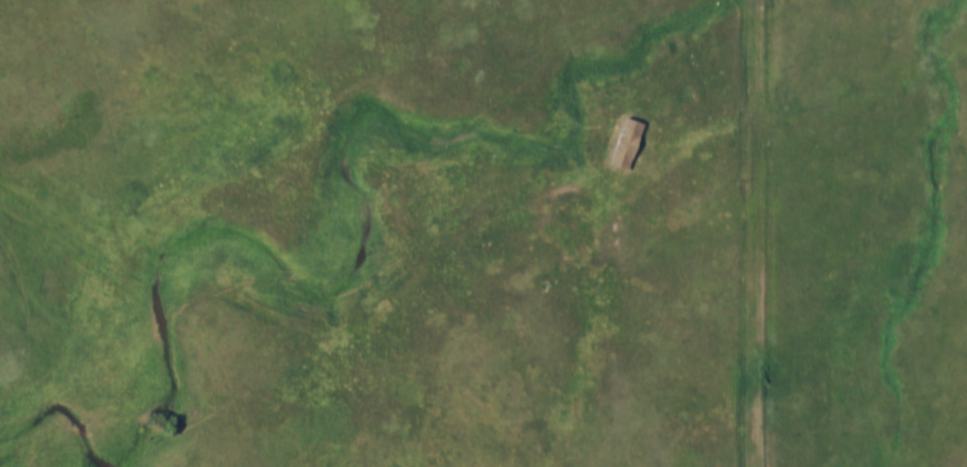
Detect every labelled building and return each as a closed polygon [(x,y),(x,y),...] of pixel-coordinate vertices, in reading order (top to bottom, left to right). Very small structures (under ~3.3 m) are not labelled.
[(621,104),(640,110),(625,157),(606,151),(621,104)] [(642,123),(622,118),(611,167),(630,172),(642,123)]
